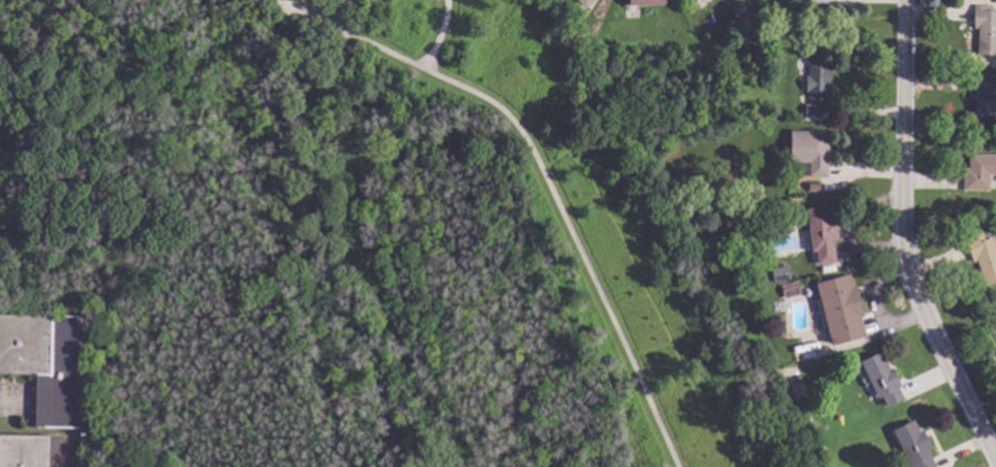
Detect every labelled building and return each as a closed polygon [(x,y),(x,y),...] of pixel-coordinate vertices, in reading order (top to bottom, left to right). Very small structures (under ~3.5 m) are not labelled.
[(584,9),(575,0),(593,0),(584,9)] [(992,13),(995,13),(995,56),(976,56),(976,30),(972,30),(972,5),(992,6),(992,13)] [(743,14),(733,14),(733,6),(743,6),(743,14)] [(828,91),(826,90),(825,100),(816,100),(816,106),(820,106),(820,117),(803,117),(803,106),(808,106),(808,100),(806,100),(806,93),(804,93),(804,77),(807,77),(807,65),(828,65),(828,91)] [(995,115),(974,116),(974,84),(994,83),(995,115)] [(827,133),(826,178),(808,178),(808,176),(798,176),(798,163),(788,163),(789,132),(827,133)] [(966,156),(995,155),(995,176),(988,176),(988,192),(962,192),(961,169),(966,169),(966,156)] [(819,192),(807,193),(806,183),(819,183),(819,192)] [(829,222),(834,222),(836,240),(831,241),(834,263),(816,266),(814,252),(810,253),(805,211),(827,209),(829,222)] [(990,238),(995,256),(995,283),(983,287),(975,262),(970,263),(963,239),(980,234),(983,241),(990,238)] [(788,281),(772,284),(769,270),(785,267),(788,281)] [(851,288),(854,287),(862,317),(859,318),(864,338),(830,347),(814,284),(848,276),(851,288)] [(799,295),(782,300),(779,287),(796,283),(799,295)] [(745,291),(734,293),(733,286),(743,284),(745,291)] [(35,375),(0,374),(0,315),(77,317),(75,430),(34,429),(35,375)] [(888,370),(891,369),(899,388),(897,389),(903,400),(886,408),(880,397),(876,399),(859,363),(879,353),(888,370)] [(926,451),(933,466),(908,466),(891,431),(912,421),(917,433),(921,431),(930,449),(926,451)] [(47,437),(46,466),(0,466),(0,436),(47,437)]
